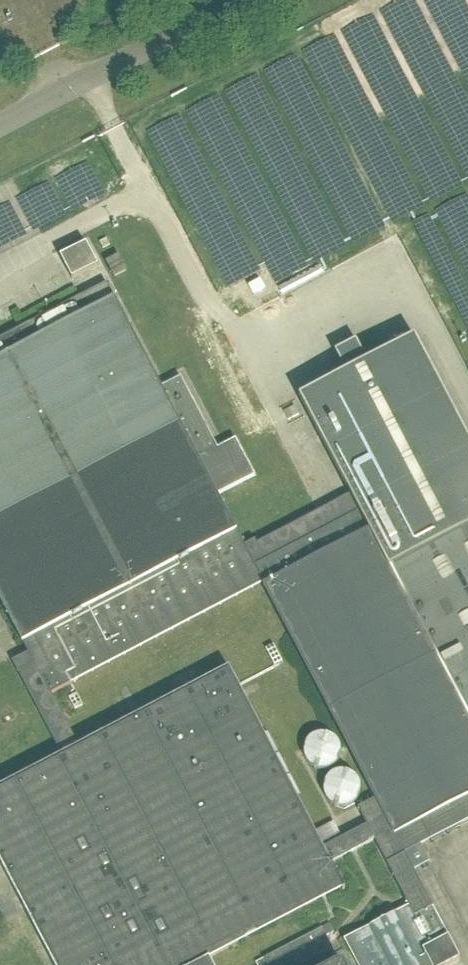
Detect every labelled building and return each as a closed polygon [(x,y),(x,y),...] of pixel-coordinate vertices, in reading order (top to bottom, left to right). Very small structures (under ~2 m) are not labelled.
[(63,258),(74,279),(97,267),(86,246),(63,258)] [(126,271),(119,256),(107,262),(115,277),(126,271)] [(460,959),(433,909),(404,855),(467,821),(467,440),(415,338),(368,362),(356,341),(335,352),(346,374),(299,398),(351,497),(256,546),(254,542),(244,547),(217,496),(254,476),(235,440),(218,449),(180,377),(160,388),(106,285),(0,340),(0,599),(30,657),(16,664),(21,675),(1,686),(0,685),(0,697),(25,683),(47,724),(38,728),(43,737),(51,733),(63,756),(0,789),(0,860),(55,964),(202,964),(200,961),(343,885),(333,865),(373,843),(407,908),(344,941),(356,964),(450,964),(460,959)] [(272,492),(282,514),(301,505),(291,484),(272,492)] [(306,763),(335,758),(329,726),(301,731),(306,763)] [(344,803),(358,773),(327,760),(314,790),(344,803)] [(334,949),(323,928),(256,963),(258,964),(302,964),(334,949)]
